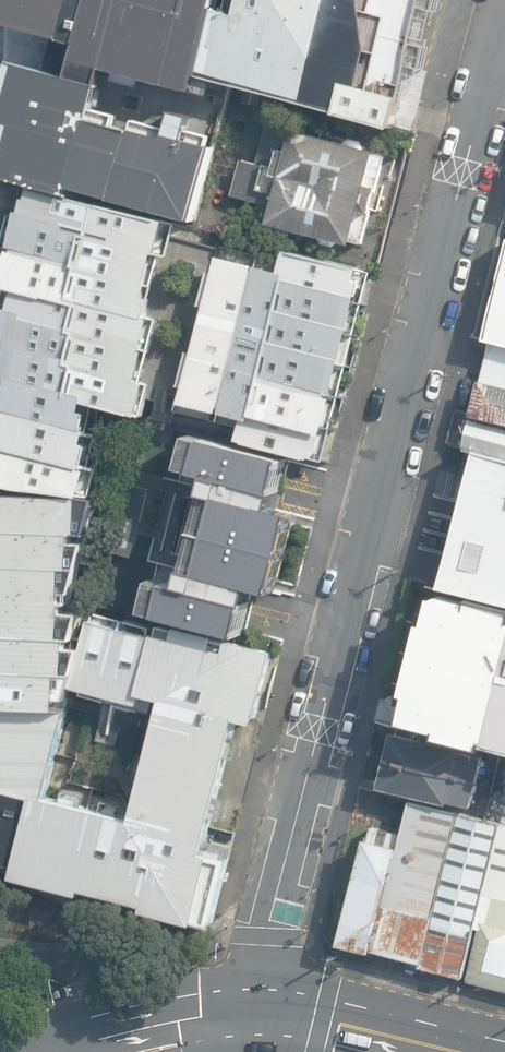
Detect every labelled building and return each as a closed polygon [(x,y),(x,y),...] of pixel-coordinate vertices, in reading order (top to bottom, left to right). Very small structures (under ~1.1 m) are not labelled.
[(218,0),(12,0),(11,20),(82,42),(72,74),(13,61),(3,175),(33,184),(177,220),(203,227),(220,142),(111,111),(120,69),(195,85),(199,72),(218,0)] [(199,72),(403,130),(435,0),(218,0),(199,72)] [(372,186),(381,149),(296,128),(285,168),(245,158),(234,200),(276,211),(273,223),(357,244),(365,213),(375,216),(382,188),(372,186)] [(33,184),(3,285),(22,291),(4,346),(14,348),(6,377),(15,380),(7,409),(15,412),(0,466),(0,482),(29,491),(87,497),(95,498),(95,396),(152,412),(161,379),(152,376),(166,316),(154,313),(177,220),(33,184)] [(371,270),(291,250),(287,267),(227,252),(188,406),(248,421),(243,438),(323,458),(371,270)] [(484,339),(504,344),(504,256),(484,339)] [(490,345),(471,417),(504,426),(504,349),(490,345)] [(471,417),(464,443),(504,454),(504,426),(471,417)] [(274,510),(287,459),(190,435),(181,471),(209,478),(181,587),(154,580),(145,613),(241,638),(253,590),(275,595),(296,515),(274,510)] [(469,449),(434,585),(504,603),(504,458),(469,449)] [(89,536),(87,497),(29,491),(7,492),(7,531),(89,536)] [(0,531),(0,566),(81,567),(89,536),(7,531),(0,531)] [(0,566),(0,602),(70,602),(81,567),(0,566)] [(426,624),(408,695),(412,696),(405,724),(441,733),(439,739),(488,752),(489,746),(504,750),(504,606),(474,598),(473,604),(438,595),(430,625),(426,624)] [(0,602),(0,705),(3,705),(67,706),(68,671),(77,670),(78,636),(70,635),(70,602),(0,602)] [(272,650),(96,605),(78,688),(161,704),(135,813),(47,795),(36,793),(21,864),(19,874),(208,921),(227,854),(203,847),(239,713),(258,718),(272,650)] [(3,705),(0,825),(0,858),(21,864),(36,793),(47,795),(75,707),(67,706),(3,705)] [(482,756),(393,734),(380,787),(469,809),(482,756)] [(458,814),(410,802),(401,837),(372,953),(421,965),(458,814)] [(458,814),(421,965),(468,977),(504,829),(504,826),(458,814)] [(401,837),(368,829),(339,945),(372,953),(401,837)] [(468,977),(504,986),(504,829),(468,977)]
